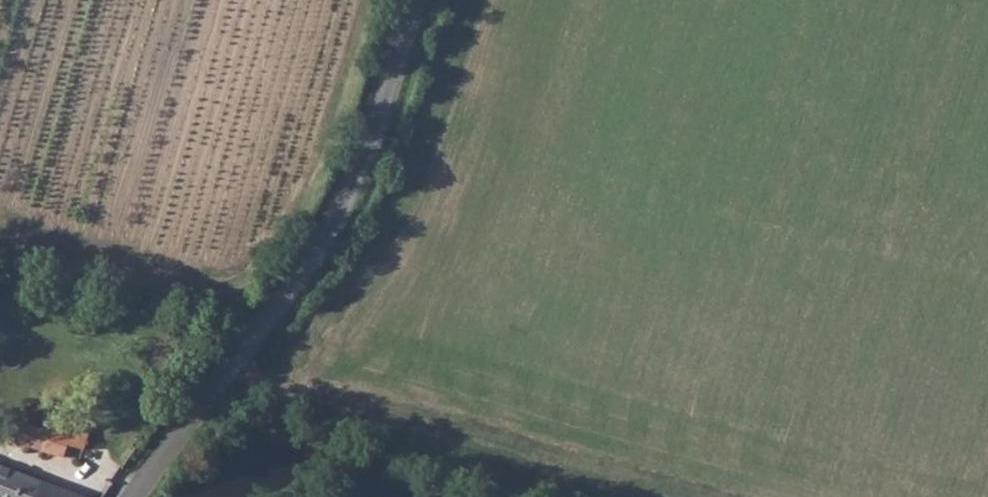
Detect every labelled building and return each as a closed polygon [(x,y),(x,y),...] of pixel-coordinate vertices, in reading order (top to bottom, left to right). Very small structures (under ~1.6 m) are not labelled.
[(12,434),(62,450),(67,440),(81,445),(85,432),(52,419),(49,423),(20,414),(12,434)] [(67,440),(62,450),(77,454),(81,445),(67,440)] [(96,496),(0,461),(0,496),(96,496)]
